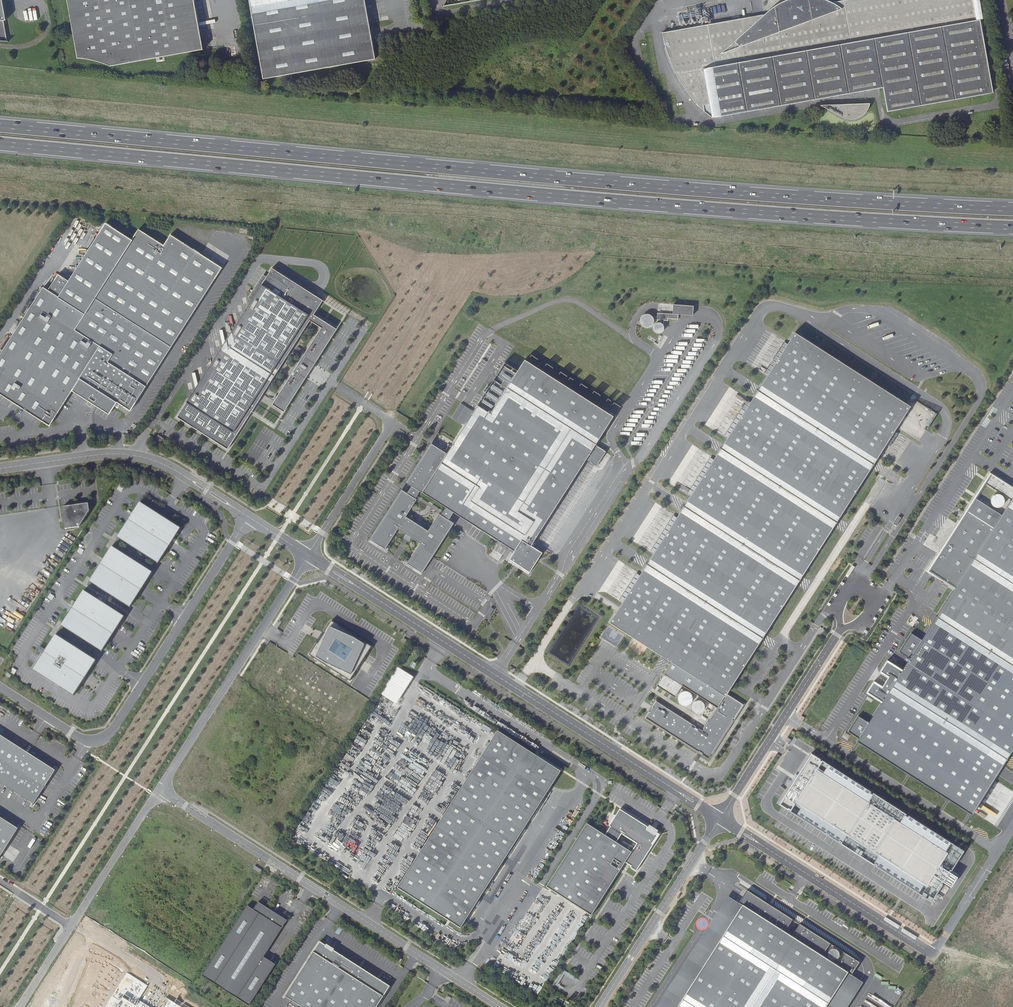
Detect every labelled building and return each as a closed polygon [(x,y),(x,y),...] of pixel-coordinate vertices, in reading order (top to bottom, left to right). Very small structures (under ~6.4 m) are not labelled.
[(77,58),(109,64),(202,48),(193,0),(67,0),(77,58)] [(262,80),(374,60),(363,0),(248,0),(262,80)] [(769,10),(760,14),(658,32),(664,64),(666,70),(668,76),(672,84),(675,88),(679,92),(686,99),(695,105),(706,110),(704,103),(711,102),(713,116),(884,86),(888,110),(990,93),(973,0),(839,0),(827,2),(823,1),(816,1),(806,1),(801,1),(792,2),(787,3),(781,5),(782,9),(769,10)] [(873,102),(823,104),(847,114),(850,116),(853,116),(856,116),(862,115),(864,113),(867,111),(869,110),(871,107),(872,104),(873,102)] [(42,286),(0,353),(0,393),(50,425),(74,388),(111,412),(118,403),(130,411),(221,269),(170,236),(164,246),(138,230),(132,240),(106,224),(69,281),(58,274),(48,290),(42,286)] [(271,402),(283,410),(336,327),(313,313),(322,299),(271,266),(176,414),(227,447),(260,395),(310,319),(321,326),(271,402)] [(694,315),(694,306),(674,305),(673,314),(657,313),(657,316),(642,315),(641,327),(654,328),(653,333),(664,333),(664,319),(678,319),(678,314),(694,315)] [(910,406),(794,332),(609,622),(671,662),(656,686),(675,697),(682,686),(717,708),(702,731),(655,701),(651,708),(652,708),(649,713),(649,712),(645,718),(699,753),(700,752),(703,754),(702,755),(708,759),(733,721),(732,720),(733,719),(734,719),(743,705),(726,694),(910,406)] [(588,457),(598,464),(607,451),(596,443),(615,415),(526,358),(491,411),(478,404),(474,411),(460,402),(451,417),(464,426),(448,452),(432,442),(407,481),(412,484),(407,492),(402,489),(370,538),(385,548),(398,528),(420,542),(407,562),(422,572),(454,523),(449,520),(455,511),(515,550),(510,557),(530,570),(543,551),(532,544),(588,457)] [(991,473),(985,482),(1012,498),(1002,514),(976,497),(930,569),(957,586),(922,641),(913,634),(901,653),(910,658),(903,670),(888,661),(882,672),(891,678),(884,689),(875,683),(869,694),(883,703),(869,725),(859,718),(849,733),(859,739),(856,744),(973,818),(1012,755),(1012,487),(991,473)] [(1005,507),(1005,495),(992,495),(992,508),(1005,507)] [(180,529),(139,502),(117,537),(158,564),(180,529)] [(88,503),(62,507),(65,529),(79,527),(89,511),(88,503)] [(154,570),(113,544),(91,579),(132,605),(154,570)] [(126,613),(85,587),(77,600),(80,602),(74,611),(71,609),(63,622),(104,648),(112,636),(109,634),(115,624),(118,626),(126,613)] [(370,647),(331,621),(308,655),(350,682),(370,647)] [(98,657),(57,631),(49,644),(52,646),(46,656),(43,654),(35,666),(76,693),(84,680),(81,678),(87,668),(90,670),(98,657)] [(498,731),(398,888),(461,929),(561,772),(498,731)] [(33,803),(32,805),(32,806),(56,769),(55,768),(54,771),(0,736),(0,781),(33,803)] [(965,851),(814,753),(781,803),(933,902),(945,883),(951,887),(959,876),(952,871),(965,851)] [(653,845),(652,844),(658,836),(647,829),(648,827),(620,809),(609,826),(610,827),(605,835),(587,824),(547,887),(592,915),(625,863),(631,866),(630,867),(636,871),(653,845)] [(0,818),(0,856),(19,827),(18,827),(17,829),(0,818)] [(860,963),(799,924),(791,937),(784,932),(793,920),(772,907),(771,909),(766,906),(768,904),(747,890),(739,903),(743,905),(677,1006),(826,1006),(848,973),(851,976),(860,963)] [(656,1006),(677,1006),(743,905),(739,903),(728,896),(656,1006)] [(202,976),(248,1006),(275,964),(263,957),(287,920),(258,902),(253,909),(247,905),(202,976)] [(320,942),(285,996),(301,1006),(377,1006),(390,986),(333,950),(332,951),(326,947),(327,946),(320,942)] [(126,972),(104,1006),(150,1006),(138,1000),(147,985),(126,972)] [(862,983),(851,976),(848,973),(826,1006),(847,1006),(862,983)] [(169,995),(161,1006),(188,1006),(169,995)]
